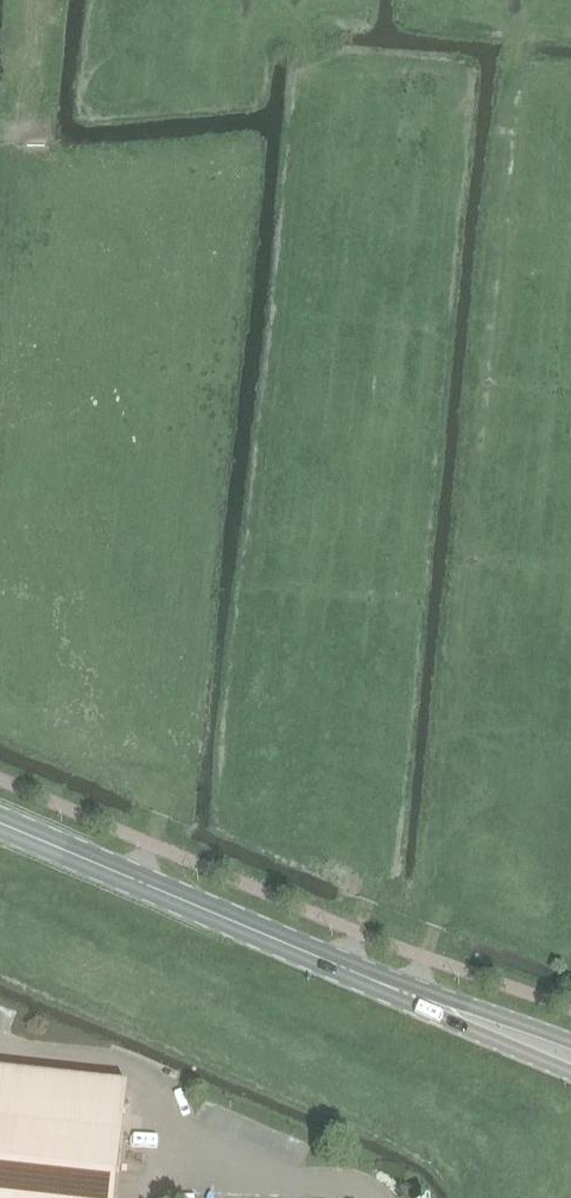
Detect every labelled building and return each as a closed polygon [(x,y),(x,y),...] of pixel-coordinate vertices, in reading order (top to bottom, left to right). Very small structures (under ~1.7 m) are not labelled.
[(127,1088),(0,1074),(0,1197),(115,1197),(127,1088)]
